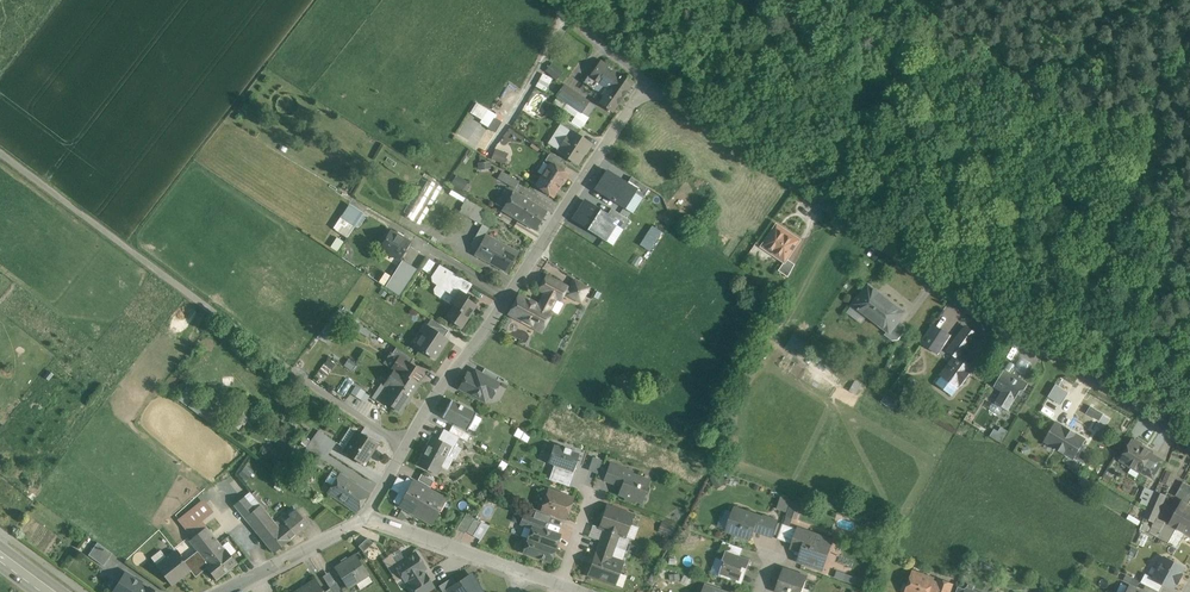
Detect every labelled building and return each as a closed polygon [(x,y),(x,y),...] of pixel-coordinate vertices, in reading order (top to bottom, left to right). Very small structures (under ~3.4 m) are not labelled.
[(632,82),(601,60),(590,76),(588,75),(583,82),(604,96),(599,103),(612,112),(632,82)] [(562,72),(551,63),(546,71),(557,80),(562,72)] [(552,79),(543,74),(536,86),(545,92),(552,79)] [(564,85),(557,96),(559,97),(563,100),(571,89),(564,85)] [(589,102),(571,89),(563,100),(582,112),(589,102)] [(563,100),(559,97),(555,102),(584,122),(587,116),(586,115),(582,112),(563,100)] [(480,123),(496,132),(502,122),(501,121),(504,116),(496,112),(495,114),(476,102),(470,113),(481,120),(480,123)] [(589,102),(582,112),(586,115),(593,105),(589,102)] [(581,129),(563,117),(559,123),(572,132),(577,135),(581,129)] [(577,135),(572,132),(568,138),(566,137),(561,145),(563,146),(559,152),(577,163),(590,143),(577,135)] [(508,153),(495,149),(491,159),(504,164),(508,153)] [(567,166),(549,154),(545,160),(550,164),(551,164),(563,171),(567,166)] [(490,162),(478,163),(478,170),(491,169),(490,162)] [(550,164),(536,186),(553,196),(561,184),(564,183),(567,178),(566,174),(567,174),(563,171),(551,164),(550,164)] [(636,189),(607,170),(595,189),(624,208),(636,189)] [(519,182),(502,171),(497,178),(515,189),(519,182)] [(468,182),(456,175),(451,183),(462,190),(468,182)] [(428,180),(406,217),(420,225),(442,188),(428,180)] [(642,196),(648,187),(643,184),(637,193),(642,196)] [(513,192),(506,187),(496,203),(503,208),(513,192)] [(547,211),(514,191),(513,192),(503,208),(502,210),(534,230),(547,211)] [(467,199),(460,213),(468,217),(475,204),(467,199)] [(618,220),(585,199),(572,219),(606,240),(618,220)] [(489,211),(475,204),(468,217),(482,224),(489,211)] [(362,215),(348,205),(340,217),(342,219),(354,227),(362,215)] [(362,215),(354,227),(358,229),(366,217),(362,215)] [(354,227),(342,219),(335,230),(347,238),(354,227)] [(650,250),(662,231),(652,224),(640,243),(650,250)] [(802,241),(778,224),(763,246),(786,263),(802,241)] [(396,235),(390,231),(380,248),(399,259),(405,250),(404,249),(408,242),(402,239),(403,238),(396,234),(396,235)] [(478,232),(471,244),(478,248),(485,236),(478,232)] [(518,252),(486,235),(485,236),(478,248),(475,255),(507,272),(518,252)] [(337,237),(331,247),(337,252),(344,242),(337,237)] [(429,272),(435,261),(429,258),(423,269),(429,272)] [(404,261),(386,287),(399,296),(417,269),(404,261)] [(466,294),(457,288),(454,292),(442,284),(450,271),(439,265),(431,277),(432,282),(454,296),(450,302),(455,305),(446,318),(461,328),(476,305),(467,298),(469,296),(466,294)] [(450,271),(442,284),(454,292),(457,288),(463,279),(450,271)] [(568,287),(546,275),(539,290),(544,293),(560,301),(568,287)] [(472,284),(463,279),(457,288),(466,294),(472,284)] [(589,288),(574,280),(571,286),(585,294),(589,288)] [(905,313),(869,284),(853,305),(890,333),(899,320),(905,313)] [(585,294),(571,286),(566,294),(581,302),(585,294)] [(538,304),(519,294),(508,314),(541,332),(552,312),(556,314),(559,313),(563,305),(562,302),(560,301),(544,293),(538,304)] [(449,330),(432,319),(427,325),(444,337),(449,330)] [(906,330),(906,325),(899,320),(890,333),(888,335),(897,342),(906,330)] [(444,337),(427,325),(414,345),(434,359),(448,339),(444,337)] [(950,336),(934,325),(922,343),(938,354),(950,336)] [(966,327),(949,350),(956,356),(942,375),(947,379),(959,388),(974,368),(960,358),(977,335),(966,327)] [(797,347),(807,352),(811,343),(792,334),(787,347),(795,351),(797,347)] [(413,358),(396,346),(391,353),(410,364),(413,358)] [(391,353),(385,362),(395,369),(418,384),(417,383),(423,373),(410,364),(391,353)] [(327,375),(335,363),(328,358),(320,370),(327,375)] [(1031,365),(1020,358),(1014,368),(1025,375),(1031,365)] [(499,376),(484,368),(481,374),(496,382),(499,376)] [(1025,375),(1014,368),(1011,373),(1005,369),(994,386),(1002,391),(996,402),(1009,410),(1021,391),(1025,390),(1029,384),(1022,380),(1025,375)] [(418,384),(395,369),(387,380),(392,383),(381,399),(400,412),(418,384)] [(481,374),(476,371),(473,377),(467,374),(460,388),(484,401),(488,394),(491,396),(498,384),(496,382),(481,374)] [(626,375),(614,379),(619,395),(631,390),(626,375)] [(947,379),(942,375),(936,383),(947,392),(952,396),(958,387),(947,379)] [(1056,383),(1049,396),(1063,403),(1069,390),(1056,383)] [(475,413),(452,400),(442,417),(443,418),(443,417),(466,430),(467,430),(476,413),(476,412),(475,413)] [(1060,450),(1071,431),(1056,422),(1045,440),(1060,450)] [(471,435),(452,425),(449,432),(459,437),(468,442),(471,435)] [(449,432),(444,429),(440,437),(455,445),(459,437),(449,432)] [(378,445),(357,431),(343,451),(364,465),(378,445)] [(1075,459),(1086,440),(1071,431),(1060,450),(1075,459)] [(336,442),(325,435),(318,445),(318,446),(329,453),(336,442)] [(440,437),(438,440),(432,437),(418,464),(437,474),(441,465),(447,469),(453,458),(449,456),(455,445),(440,437)] [(318,445),(312,441),(312,442),(307,438),(302,446),(323,460),(329,453),(318,446),(318,445)] [(1141,444),(1136,440),(1133,441),(1132,441),(1121,459),(1130,464),(1130,467),(1133,466),(1141,471),(1142,470),(1152,454),(1152,453),(1142,446),(1141,444)] [(579,454),(572,451),(572,450),(564,447),(564,448),(554,445),(547,463),(573,472),(579,454)] [(1163,461),(1152,454),(1142,470),(1153,477),(1163,461)] [(593,456),(589,469),(597,472),(602,459),(593,456)] [(648,480),(631,474),(632,472),(610,465),(605,480),(622,486),(620,494),(625,496),(626,499),(633,501),(636,500),(641,502),(643,495),(645,495),(647,494),(649,488),(648,486),(647,485),(648,480)] [(1172,485),(1176,473),(1167,470),(1163,482),(1172,485)] [(368,493),(340,474),(329,492),(356,511),(368,493)] [(434,481),(421,474),(418,480),(430,487),(434,481)] [(415,481),(400,506),(415,515),(429,489),(415,481)] [(1184,482),(1176,496),(1189,503),(1189,502),(1189,486),(1184,482)] [(429,489),(415,515),(430,523),(444,498),(429,489)] [(573,499),(549,490),(542,509),(566,518),(573,499)] [(1156,491),(1144,518),(1154,522),(1155,522),(1156,519),(1166,496),(1156,491)] [(250,492),(234,505),(245,518),(260,505),(250,492)] [(777,509),(788,511),(791,497),(780,495),(777,509)] [(793,516),(798,517),(802,502),(790,499),(785,522),(791,523),(793,516)] [(204,502),(187,516),(194,524),(211,511),(204,502)] [(1170,524),(1166,524),(1158,537),(1178,548),(1186,533),(1189,535),(1189,506),(1182,502),(1170,524)] [(279,528),(260,505),(245,518),(267,545),(283,532),(279,528)] [(633,515),(607,506),(599,527),(605,529),(603,535),(617,540),(619,534),(625,536),(633,515)] [(764,518),(735,508),(731,521),(735,523),(732,532),(750,538),(753,529),(772,535),(777,521),(765,517),(764,518)] [(291,518),(279,528),(283,532),(267,545),(274,553),(308,525),(296,510),(289,515),(291,518)] [(551,516),(536,511),(533,517),(544,521),(549,523),(551,516)] [(475,518),(466,513),(457,528),(466,533),(474,519),(475,518)] [(531,517),(524,514),(521,524),(528,526),(531,517)] [(187,516),(172,528),(179,536),(194,524),(187,516)] [(544,521),(533,517),(533,518),(531,517),(528,526),(532,528),(533,525),(542,528),(544,521)] [(481,522),(474,519),(467,532),(473,535),(481,522)] [(1156,519),(1155,522),(1154,522),(1150,532),(1158,537),(1166,524),(1156,519)] [(661,529),(673,533),(676,524),(664,520),(661,529)] [(799,529),(783,523),(777,539),(793,544),(799,530),(799,529)] [(542,528),(533,525),(532,528),(528,539),(555,548),(560,535),(542,528)] [(206,527),(189,540),(197,551),(203,556),(219,543),(206,527)] [(832,541),(799,530),(793,544),(792,547),(803,550),(799,560),(823,568),(832,541)] [(617,540),(603,535),(601,542),(614,546),(617,540)] [(231,536),(220,545),(224,549),(234,541),(231,536)] [(555,548),(528,539),(523,552),(550,562),(555,548)] [(731,544),(724,541),(720,551),(726,553),(726,551),(728,551),(731,544)] [(113,553),(97,542),(88,555),(104,566),(113,553)] [(614,546),(601,542),(597,553),(610,557),(614,546)] [(220,545),(219,543),(203,556),(208,563),(205,566),(207,568),(216,580),(237,563),(226,549),(224,550),(224,549),(220,545)] [(744,548),(731,544),(728,551),(741,556),(744,548)] [(203,556),(197,551),(184,562),(176,551),(167,558),(161,550),(152,558),(157,565),(157,566),(172,585),(190,570),(196,577),(207,568),(205,566),(208,563),(203,556)] [(728,551),(726,551),(726,553),(723,560),(725,560),(726,562),(724,565),(723,565),(720,574),(740,581),(743,572),(742,571),(743,567),(748,568),(751,559),(741,556),(728,551)] [(597,553),(595,552),(587,575),(616,585),(624,562),(610,557),(597,553)] [(415,553),(395,566),(397,568),(396,571),(400,578),(404,579),(405,581),(408,579),(411,583),(424,574),(421,570),(425,568),(415,553)] [(355,554),(334,567),(348,588),(369,575),(355,554)] [(1184,568),(1166,558),(1164,560),(1161,561),(1159,566),(1160,569),(1155,578),(1154,579),(1164,584),(1173,589),(1177,582),(1178,583),(1182,575),(1180,574),(1184,568)] [(784,570),(777,590),(784,591),(799,591),(801,588),(804,589),(807,578),(784,570)] [(125,572),(113,591),(136,591),(140,586),(142,583),(125,572)] [(913,572),(906,591),(935,591),(938,583),(933,582),(934,579),(913,572)] [(410,584),(415,591),(425,591),(433,587),(425,574),(424,574),(411,583),(410,584)] [(1154,579),(1155,578),(1146,574),(1141,582),(1160,591),(1164,584),(1154,579)] [(449,589),(449,590),(450,591),(482,591),(471,575),(456,584),(449,589)] [(439,586),(443,591),(446,591),(449,590),(449,589),(456,584),(452,577),(439,586)] [(297,591),(324,591),(316,580),(297,591)] [(940,580),(935,591),(949,591),(952,584),(940,580)] [(337,584),(330,588),(333,591),(343,591),(337,584)]
